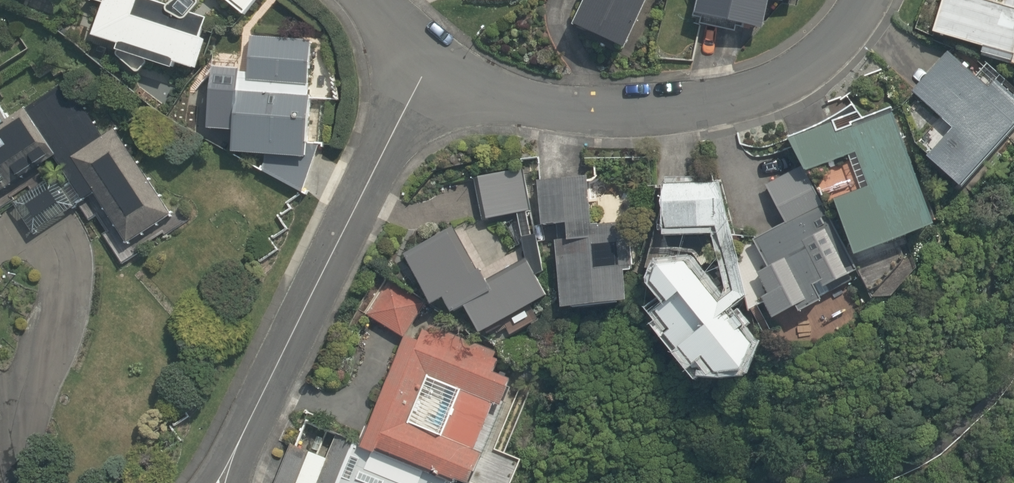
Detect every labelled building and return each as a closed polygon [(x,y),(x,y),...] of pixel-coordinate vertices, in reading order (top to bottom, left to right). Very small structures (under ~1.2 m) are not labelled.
[(180,69),(182,63),(199,69),(210,35),(142,14),(146,0),(110,0),(98,37),(125,46),(124,51),(180,69)] [(265,0),(225,0),(251,19),(265,0)] [(636,49),(659,0),(589,0),(579,22),(636,49)] [(702,17),(770,28),(775,0),(705,0),(702,17)] [(1006,2),(1000,0),(944,0),(936,32),(1013,52),(1013,0),(1007,0),(1006,2)] [(313,40),(242,38),(241,69),(219,69),(216,132),(239,133),(238,157),(306,193),(313,40)] [(1000,81),(993,90),(951,56),(919,94),(961,129),(937,158),(975,189),(1013,141),(1013,92),(1000,81)] [(68,86),(35,107),(42,118),(0,145),(0,200),(100,135),(68,86)] [(943,224),(893,108),(842,129),(838,120),(793,139),(809,177),(860,156),(872,186),(843,198),(867,256),(943,224)] [(94,197),(125,246),(174,214),(120,128),(7,200),(31,237),(94,197)] [(860,274),(799,164),(766,182),(789,222),(755,241),(770,269),(762,273),(771,291),(767,293),(780,318),(860,274)] [(528,167),(482,176),(490,219),(536,211),(528,167)] [(549,227),(572,224),(575,243),(563,245),(573,311),(637,302),(632,265),(601,269),(598,249),(628,245),(625,224),(595,228),(587,173),(542,179),(549,227)] [(669,182),(670,229),(721,228),(720,182),(669,182)] [(485,288),(451,230),(408,254),(438,306),(449,300),(458,315),(470,308),(485,334),(553,294),(533,260),(485,288)] [(696,357),(700,354),(713,370),(722,363),(733,376),(760,376),(764,349),(680,249),(659,246),(651,272),(677,303),(667,312),(682,331),(678,335),(696,357)] [(504,407),(510,409),(521,377),(500,370),(506,352),(422,322),(428,304),(396,292),(384,326),(405,333),(364,448),(462,482),(484,482),(495,450),(489,448),(504,407)] [(333,440),(326,458),(299,447),(286,482),(449,482),(333,440)]
